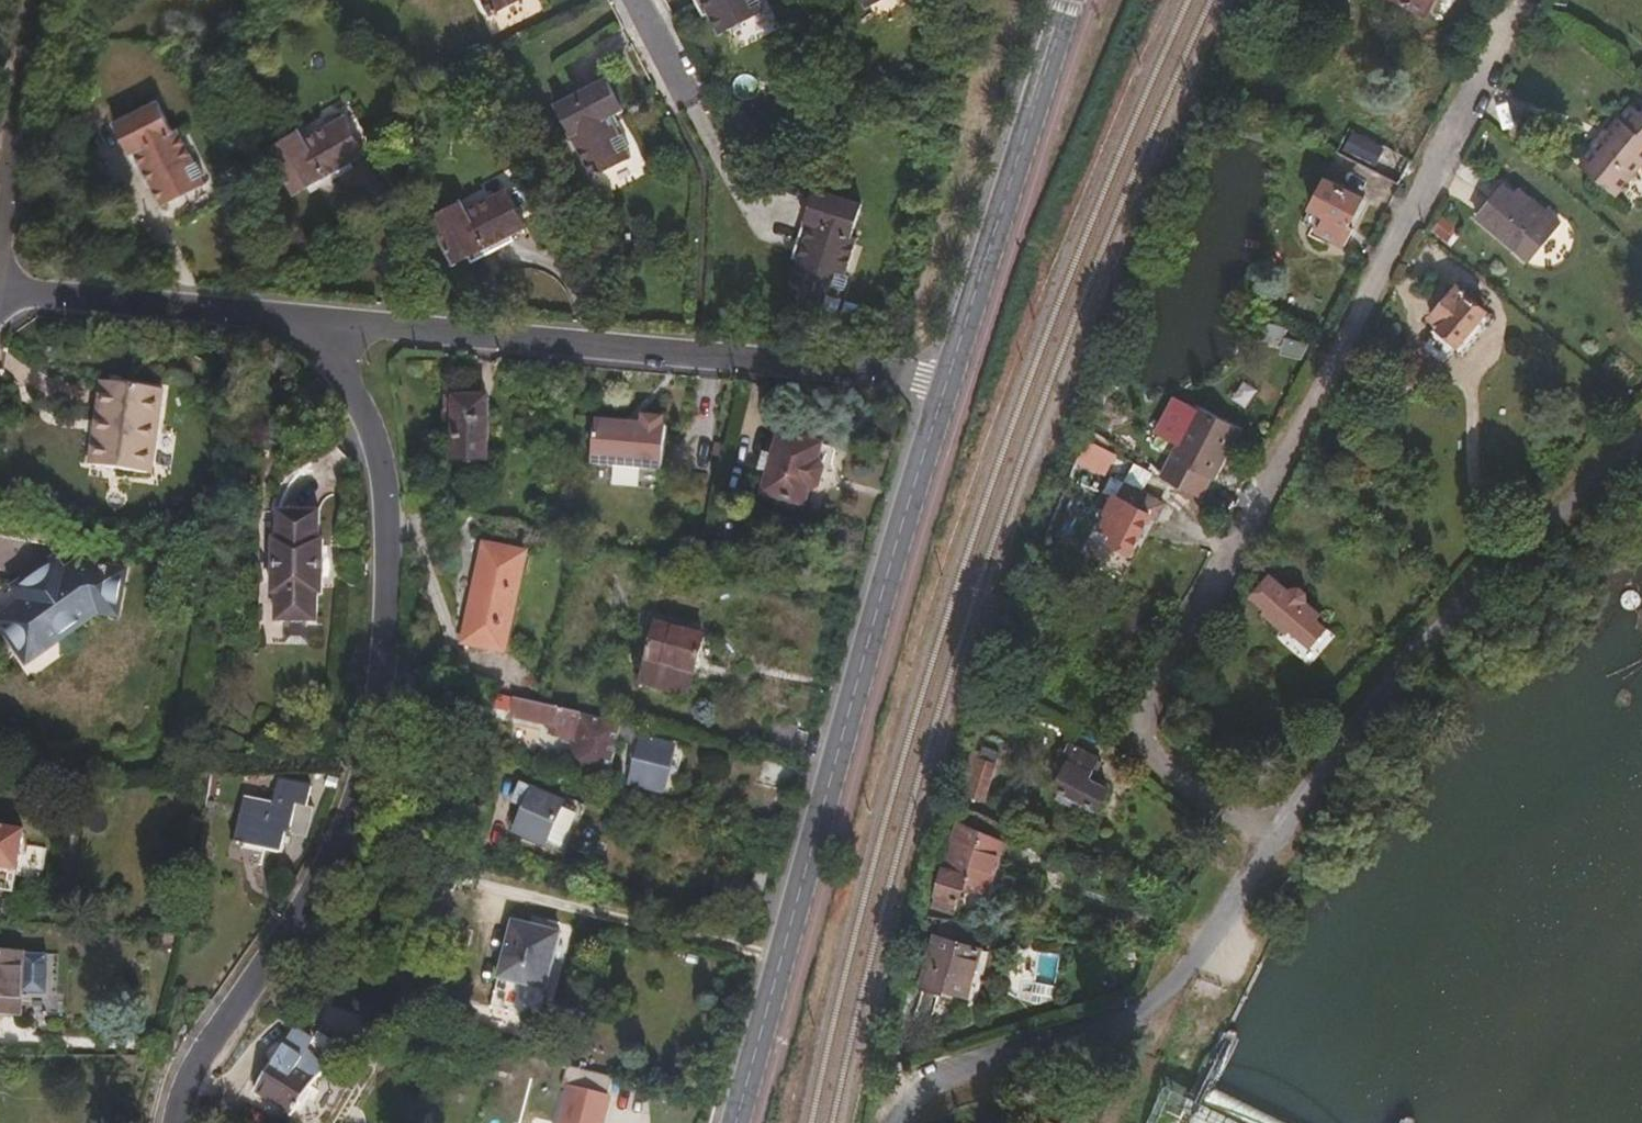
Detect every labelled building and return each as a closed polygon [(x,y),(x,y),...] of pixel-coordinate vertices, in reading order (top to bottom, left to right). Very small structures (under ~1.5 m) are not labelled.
[(489,14),(517,0),(482,0),(489,14)] [(702,0),(695,0),(703,15),(708,12),(702,0)] [(708,12),(719,33),(762,10),(762,7),(759,3),(761,0),(702,0),(708,12)] [(1435,0),(1401,0),(1427,14),(1435,0)] [(630,145),(623,132),(619,134),(609,115),(622,107),(605,76),(553,103),(591,176),(631,156),(626,148),(630,145)] [(190,165),(172,132),(167,133),(152,104),(107,127),(133,175),(138,173),(146,188),(157,210),(201,186),(197,180),(200,177),(193,165),(190,165)] [(1641,160),(1641,111),(1634,105),(1622,119),(1619,117),(1579,166),(1613,194),(1641,160)] [(349,163),(364,154),(343,116),(303,139),(298,130),(267,148),(294,195),(308,187),(323,178),(326,183),(352,168),(349,163)] [(1398,187),(1409,167),(1349,136),(1339,155),(1398,187)] [(146,188),(138,173),(133,175),(141,190),(146,188)] [(310,192),(326,183),(323,178),(308,187),(310,192)] [(1347,225),(1362,197),(1326,178),(1304,221),(1346,243),(1354,228),(1347,225)] [(1548,230),(1535,218),(1542,209),(1530,199),(1524,206),(1499,185),(1474,215),(1525,257),(1548,230)] [(846,270),(856,235),(852,234),(862,201),(813,188),(798,240),(804,242),(799,258),(792,279),(793,281),(840,293),(842,286),(845,286),(849,273),(846,270)] [(525,226),(506,189),(464,210),(460,200),(429,216),(453,264),(468,257),(483,248),(485,254),(512,240),(510,234),(525,226)] [(1354,228),(1369,200),(1362,197),(1347,225),(1354,228)] [(1548,230),(1556,220),(1542,209),(1535,218),(1548,230)] [(799,258),(804,242),(798,240),(794,256),(799,258)] [(471,262),(485,254),(483,248),(468,257),(471,262)] [(1457,342),(1485,310),(1455,286),(1432,315),(1442,323),(1439,327),(1457,342)] [(1235,393),(1251,402),(1260,386),(1245,377),(1235,393)] [(156,426),(162,392),(99,381),(92,417),(98,418),(94,438),(89,437),(83,467),(141,477),(151,426),(156,426)] [(485,463),(489,399),(452,398),(449,461),(485,463)] [(1180,419),(1186,406),(1178,401),(1171,414),(1180,419)] [(1180,444),(1196,412),(1186,406),(1180,419),(1171,414),(1161,434),(1180,444)] [(1211,482),(1239,432),(1199,410),(1197,410),(1196,412),(1180,444),(1171,459),(1200,476),(1211,482)] [(659,471),(664,426),(661,427),(661,418),(640,416),(640,424),(593,420),(590,464),(659,471)] [(806,504),(821,445),(775,436),(770,456),(760,454),(757,470),(765,471),(761,493),(806,504)] [(1191,494),(1200,476),(1171,459),(1161,478),(1191,494)] [(1155,521),(1162,506),(1109,477),(1102,492),(1111,499),(1104,512),(1107,515),(1101,526),(1114,534),(1111,540),(1112,541),(1129,551),(1146,517),(1155,521)] [(323,597),(323,542),(319,541),(319,515),(277,515),(277,541),(271,541),(271,597),(276,597),(275,624),(317,624),(317,597),(323,597)] [(504,653),(527,557),(486,547),(464,645),(504,653)] [(112,566),(67,558),(53,566),(46,556),(0,589),(0,640),(25,675),(66,646),(56,632),(51,625),(64,616),(69,623),(87,610),(105,613),(112,566)] [(1323,627),(1275,586),(1261,602),(1286,624),(1277,635),(1300,654),(1323,627)] [(56,632),(69,623),(64,616),(51,625),(56,632)] [(694,675),(702,637),(699,636),(699,633),(682,628),(681,632),(654,624),(637,686),(687,698),(694,675)] [(1311,663),(1334,636),(1323,627),(1300,654),(1311,663)] [(707,679),(716,641),(702,637),(694,675),(707,679)] [(606,777),(615,740),(619,724),(502,693),(498,710),(509,712),(508,716),(536,721),(536,723),(548,726),(547,732),(573,739),(566,767),(606,777)] [(787,756),(795,727),(770,720),(762,750),(787,756)] [(628,742),(633,727),(619,724),(615,740),(628,742)] [(661,793),(674,749),(640,740),(628,783),(661,793)] [(964,796),(989,799),(995,756),(969,753),(964,796)] [(786,788),(792,767),(764,760),(759,782),(786,788)] [(1097,809),(1105,790),(1064,772),(1055,791),(1097,809)] [(553,842),(565,797),(508,781),(505,792),(510,794),(500,828),(553,842)] [(309,839),(314,809),(308,808),(313,788),(279,782),(275,807),(246,801),(236,847),(249,850),(250,848),(284,854),(287,835),(309,839)] [(987,884),(1000,835),(956,822),(942,871),(939,872),(932,897),(950,902),(958,876),(987,884)] [(23,828),(0,825),(0,889),(15,891),(23,828)] [(969,950),(977,920),(940,915),(933,939),(969,950)] [(545,1024),(567,938),(519,924),(498,1012),(545,1024)] [(961,999),(975,952),(969,950),(933,939),(918,986),(961,999)] [(23,957),(0,955),(0,1016),(16,1018),(19,996),(23,957)] [(43,998),(47,960),(23,957),(19,996),(43,998)] [(318,1040),(300,1028),(291,1041),(292,1042),(309,1054),(311,1051),(318,1040)] [(309,1054),(292,1042),(288,1047),(305,1059),(309,1054)] [(296,1118),(319,1083),(322,1078),(307,1067),(310,1062),(305,1059),(288,1047),(286,1046),(256,1092),(296,1118)] [(329,1074),(311,1051),(309,1054),(305,1059),(310,1062),(307,1067),(322,1078),(319,1083),(329,1074)] [(606,1100),(604,1099),(609,1077),(567,1066),(561,1088),(566,1090),(557,1122),(600,1122),(606,1100)] [(1066,1119),(1045,1110),(1039,1122),(1065,1122),(1066,1119)]
